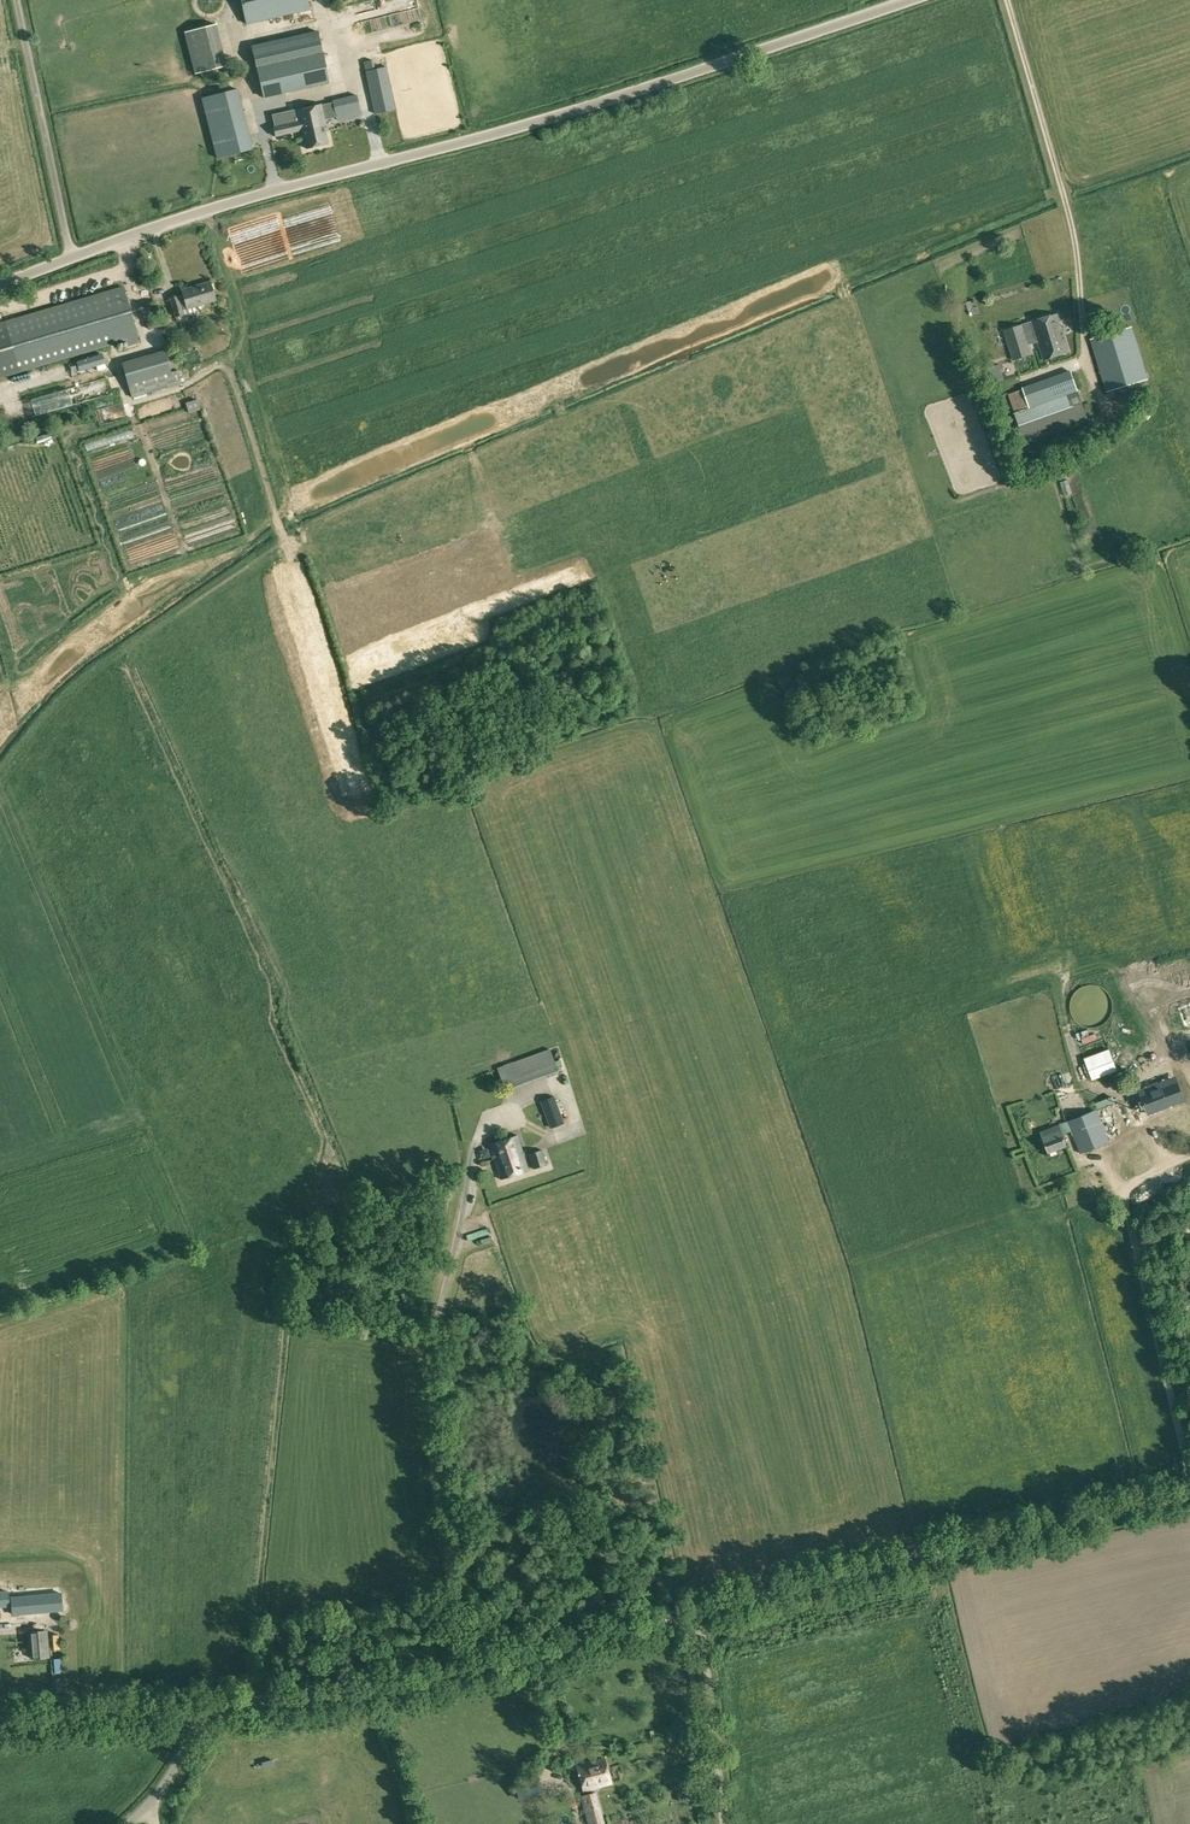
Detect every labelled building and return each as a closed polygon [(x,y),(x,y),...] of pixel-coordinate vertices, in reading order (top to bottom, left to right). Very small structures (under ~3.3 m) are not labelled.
[(247,24),(311,10),(309,0),(242,0),(247,24)] [(250,35),(263,96),(330,81),(317,20),(250,35)] [(221,66),(210,25),(185,32),(195,73),(221,66)] [(366,71),(375,69),(373,60),(364,62),(366,71)] [(366,71),(366,72),(375,114),(396,109),(387,66),(375,69),(366,71)] [(238,89),(202,98),(217,157),(253,148),(238,89)] [(333,101),(337,120),(338,124),(363,118),(357,94),(333,99),(333,101)] [(302,130),(306,148),(328,143),(324,125),(327,124),(322,103),(276,114),(278,125),(274,126),(276,136),(302,130)] [(182,290),(187,308),(216,300),(210,281),(182,290)] [(10,374),(138,335),(123,286),(0,324),(0,339),(10,374)] [(170,298),(175,317),(185,314),(180,295),(170,298)] [(156,318),(154,314),(145,317),(146,321),(149,329),(165,324),(162,316),(156,318)] [(1032,322),(1038,340),(1044,359),(1070,351),(1058,314),(1032,322)] [(1038,340),(1032,322),(1005,330),(1014,359),(1001,364),(1005,378),(1024,372),(1020,357),(1033,353),(1029,342),(1038,340)] [(1090,339),(1106,392),(1148,379),(1132,326),(1090,339)] [(122,363),(129,384),(178,369),(172,348),(122,363)] [(178,369),(129,384),(132,396),(182,381),(179,370),(178,369)] [(1029,407),(1015,412),(1019,426),(1021,426),(1027,442),(1090,420),(1072,369),(1022,387),(1023,389),(1029,407)] [(1009,394),(1015,412),(1029,407),(1023,389),(1009,394)] [(188,412),(200,409),(197,398),(187,401),(185,402),(188,412)] [(1142,408),(1149,415),(1156,407),(1149,401),(1142,408)] [(475,625),(467,621),(461,634),(468,638),(475,625)] [(351,772),(348,764),(335,769),(337,777),(351,772)] [(1070,1006),(1071,1009),(1071,1012),(1073,1015),(1074,1018),(1077,1021),(1079,1023),(1082,1025),(1085,1026),(1088,1027),(1092,1027),(1095,1027),(1098,1026),(1102,1025),(1104,1023),(1107,1021),(1109,1018),(1111,1015),(1112,1012),(1113,1009),(1113,1006),(1113,1002),(1112,999),(1111,996),(1109,993),(1107,991),(1104,988),(1102,987),(1098,985),(1095,984),(1092,984),(1088,984),(1085,985),(1082,987),(1079,988),(1077,990),(1074,993),(1073,996),(1071,999),(1071,1002),(1070,1006)] [(1084,1058),(1092,1078),(1117,1068),(1113,1058),(1109,1049),(1084,1058)] [(510,1078),(513,1088),(546,1076),(544,1067),(521,1075),(521,1074),(510,1078)] [(1059,1093),(1077,1093),(1078,1078),(1060,1077),(1059,1093)] [(1178,1102),(1169,1078),(1160,1081),(1161,1085),(1140,1093),(1147,1113),(1178,1102)] [(540,1100),(550,1127),(563,1122),(554,1095),(540,1100)] [(1119,1095),(1098,1105),(1133,1177),(1151,1168),(1147,1161),(1150,1160),(1119,1095)] [(1068,1121),(1072,1131),(1081,1154),(1109,1142),(1096,1110),(1068,1121)] [(1068,1121),(1059,1125),(1063,1134),(1072,1131),(1068,1121)] [(1063,1134),(1059,1125),(1041,1132),(1049,1153),(1067,1146),(1063,1134)] [(489,1144),(501,1179),(532,1169),(528,1158),(525,1159),(517,1135),(489,1144)] [(528,1153),(533,1169),(548,1165),(542,1149),(528,1153)] [(1091,1174),(1086,1175),(1092,1199),(1099,1197),(1094,1180),(1100,1179),(1097,1168),(1090,1170),(1091,1174)] [(8,1590),(0,1591),(0,1607),(10,1606),(8,1590)] [(61,1591),(11,1596),(13,1615),(63,1610),(61,1591)] [(29,1631),(31,1657),(50,1656),(47,1630),(29,1631)] [(15,1666),(15,1648),(0,1647),(0,1665),(15,1666)] [(575,1764),(583,1792),(612,1783),(605,1757),(575,1764)] [(592,1823),(604,1823),(595,1792),(584,1795),(592,1823)]
